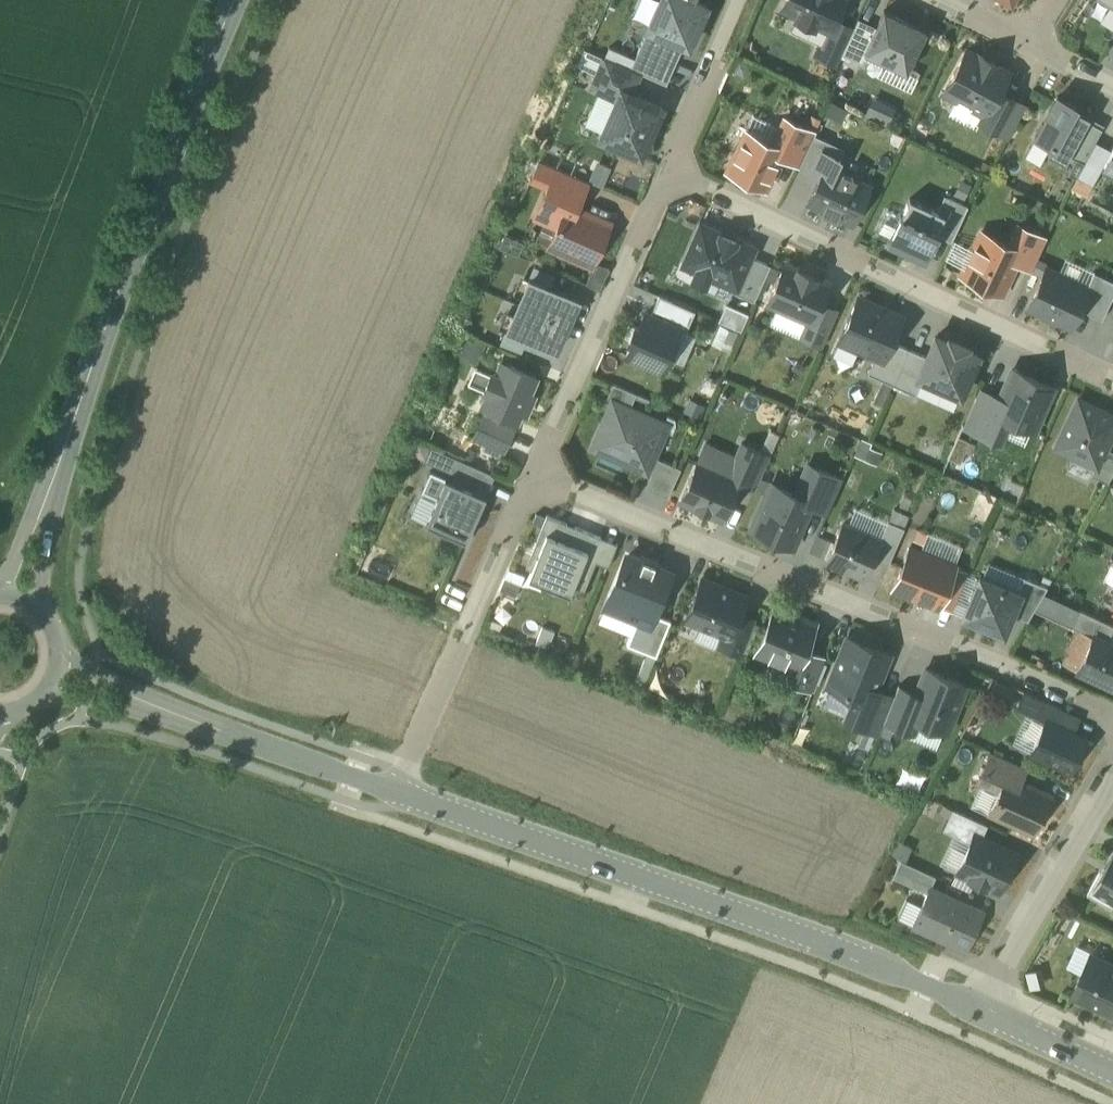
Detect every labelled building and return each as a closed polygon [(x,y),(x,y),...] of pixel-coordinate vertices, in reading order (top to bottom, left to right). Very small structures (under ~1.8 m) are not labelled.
[(688,46),(694,31),(698,32),(702,23),(698,21),(705,6),(692,0),(660,0),(648,28),(675,40),(683,44),(688,46)] [(783,5),(826,25),(837,0),(786,0),(783,5)] [(1112,8),(1112,0),(1100,0),(1112,8)] [(882,10),(867,45),(901,60),(917,26),(882,10)] [(648,28),(630,69),(639,73),(665,84),(666,83),(658,79),(675,40),(648,28)] [(658,79),(666,83),(683,44),(675,40),(658,79)] [(966,48),(948,87),(987,105),(1005,66),(966,48)] [(630,69),(603,57),(590,88),(617,100),(621,90),(630,94),(639,73),(630,69)] [(617,100),(600,137),(640,155),(661,107),(630,94),(621,90),(617,100)] [(1057,96),(1038,130),(1065,144),(1083,111),(1057,96)] [(778,145),(743,128),(726,162),(762,179),(778,145)] [(1103,164),(1110,151),(1094,143),(1077,177),(1092,185),(1103,164)] [(1103,164),(1112,170),(1112,145),(1110,151),(1103,164)] [(529,178),(547,186),(556,167),(538,159),(529,178)] [(825,160),(808,196),(850,215),(866,179),(825,160)] [(557,223),(548,244),(592,264),(609,223),(575,209),(588,181),(556,167),(547,186),(543,197),(549,200),(545,208),(555,213),(551,221),(557,223)] [(907,194),(889,233),(920,247),(938,208),(907,194)] [(535,214),(551,221),(555,213),(545,208),(549,200),(543,197),(535,214)] [(748,244),(702,224),(685,260),(732,281),(748,244)] [(980,231),(964,269),(1000,284),(1016,247),(980,231)] [(823,276),(787,260),(771,298),(807,314),(823,276)] [(1045,265),(1028,301),(1067,319),(1084,282),(1045,265)] [(534,267),(529,278),(548,286),(552,275),(534,267)] [(512,292),(521,295),(528,279),(520,275),(512,292)] [(517,304),(565,325),(576,299),(548,286),(529,278),(528,279),(521,295),(517,304)] [(896,313),(860,297),(843,334),(879,350),(896,313)] [(553,351),(565,325),(517,304),(513,313),(506,330),(506,331),(524,339),(553,351)] [(506,330),(513,313),(504,309),(497,326),(506,330)] [(673,329),(644,315),(626,352),(655,366),(673,329)] [(524,339),(506,331),(501,342),(519,350),(524,339)] [(966,346),(954,341),(948,338),(947,341),(935,336),(926,356),(917,376),(922,378),(959,394),(977,355),(965,349),(966,346)] [(908,348),(895,380),(895,385),(915,394),(922,378),(917,376),(926,356),(908,348)] [(535,376),(501,362),(495,376),(490,373),(483,390),(488,392),(482,406),(516,421),(520,412),(528,392),(535,376)] [(1052,387),(1012,369),(999,399),(993,412),(1008,419),(1033,430),(1052,387)] [(999,399),(981,391),(965,427),(998,441),(1008,419),(993,412),(999,399)] [(534,395),(528,392),(520,412),(525,415),(534,395)] [(1077,399),(1055,447),(1095,466),(1096,466),(1105,447),(1112,430),(1112,416),(1077,399)] [(661,424),(611,402),(592,446),(642,467),(661,424)] [(492,420),(487,432),(509,442),(514,430),(492,420)] [(487,432),(482,442),(505,452),(509,442),(487,432)] [(740,459),(703,443),(682,494),(719,509),(740,459)] [(1105,447),(1096,466),(1095,466),(1091,474),(1107,482),(1112,472),(1112,451),(1105,447)] [(452,480),(485,495),(494,475),(460,460),(452,480)] [(436,497),(445,477),(429,471),(421,490),(436,497)] [(436,497),(425,523),(465,541),(485,495),(452,480),(445,477),(436,497)] [(807,499),(772,485),(755,526),(789,540),(807,499)] [(532,548),(538,551),(545,533),(587,550),(573,586),(583,590),(590,574),(586,573),(600,537),(575,526),(573,530),(565,527),(567,523),(546,515),(532,548)] [(874,537),(841,522),(826,555),(859,570),(874,537)] [(587,550),(545,533),(538,551),(531,569),(548,576),(545,584),(556,589),(560,580),(573,586),(587,550)] [(600,537),(586,573),(590,574),(595,561),(607,566),(617,543),(600,537)] [(910,546),(896,583),(935,599),(949,561),(910,546)] [(538,551),(532,548),(525,567),(531,569),(538,551)] [(626,555),(609,598),(627,605),(623,613),(636,619),(647,623),(652,613),(662,587),(668,572),(653,566),(654,564),(642,559),(641,561),(626,555)] [(548,576),(531,569),(528,577),(545,584),(548,576)] [(980,573),(965,609),(998,623),(1013,587),(980,573)] [(745,595),(701,578),(685,618),(723,634),(729,636),(739,612),(745,595)] [(569,594),(573,586),(560,580),(556,589),(569,594)] [(668,589),(662,587),(652,613),(658,615),(668,589)] [(627,605),(609,598),(606,606),(623,613),(627,605)] [(776,607),(759,648),(792,661),(809,620),(776,607)] [(755,619),(739,612),(729,636),(723,634),(718,646),(740,655),(755,619)] [(658,615),(652,613),(647,623),(636,619),(626,644),(655,656),(670,620),(658,615)] [(882,650),(848,636),(831,676),(866,690),(882,650)] [(963,684),(924,668),(907,710),(946,726),(963,684)] [(1010,688),(997,681),(991,692),(1005,699),(1010,688)] [(1061,708),(1045,700),(1038,716),(1045,720),(1045,719),(1054,723),(1061,708)] [(1054,723),(1045,719),(1045,720),(1031,751),(1070,769),(1085,738),(1054,723)] [(1026,767),(991,751),(982,771),(1004,781),(1006,775),(1020,781),(1026,767)] [(1020,781),(1006,775),(1004,781),(990,811),(1033,831),(1050,795),(1020,781)] [(968,816),(952,808),(943,829),(958,836),(968,816)] [(1016,853),(974,834),(957,871),(998,890),(1016,853)] [(1107,866),(1108,867),(1104,874),(1101,873),(1089,893),(1112,908),(1112,856),(1107,866)] [(931,874),(909,864),(904,874),(927,884),(931,874)] [(983,911),(931,887),(913,925),(965,949),(983,911)] [(1075,995),(1112,1012),(1112,965),(1092,956),(1075,995)]
